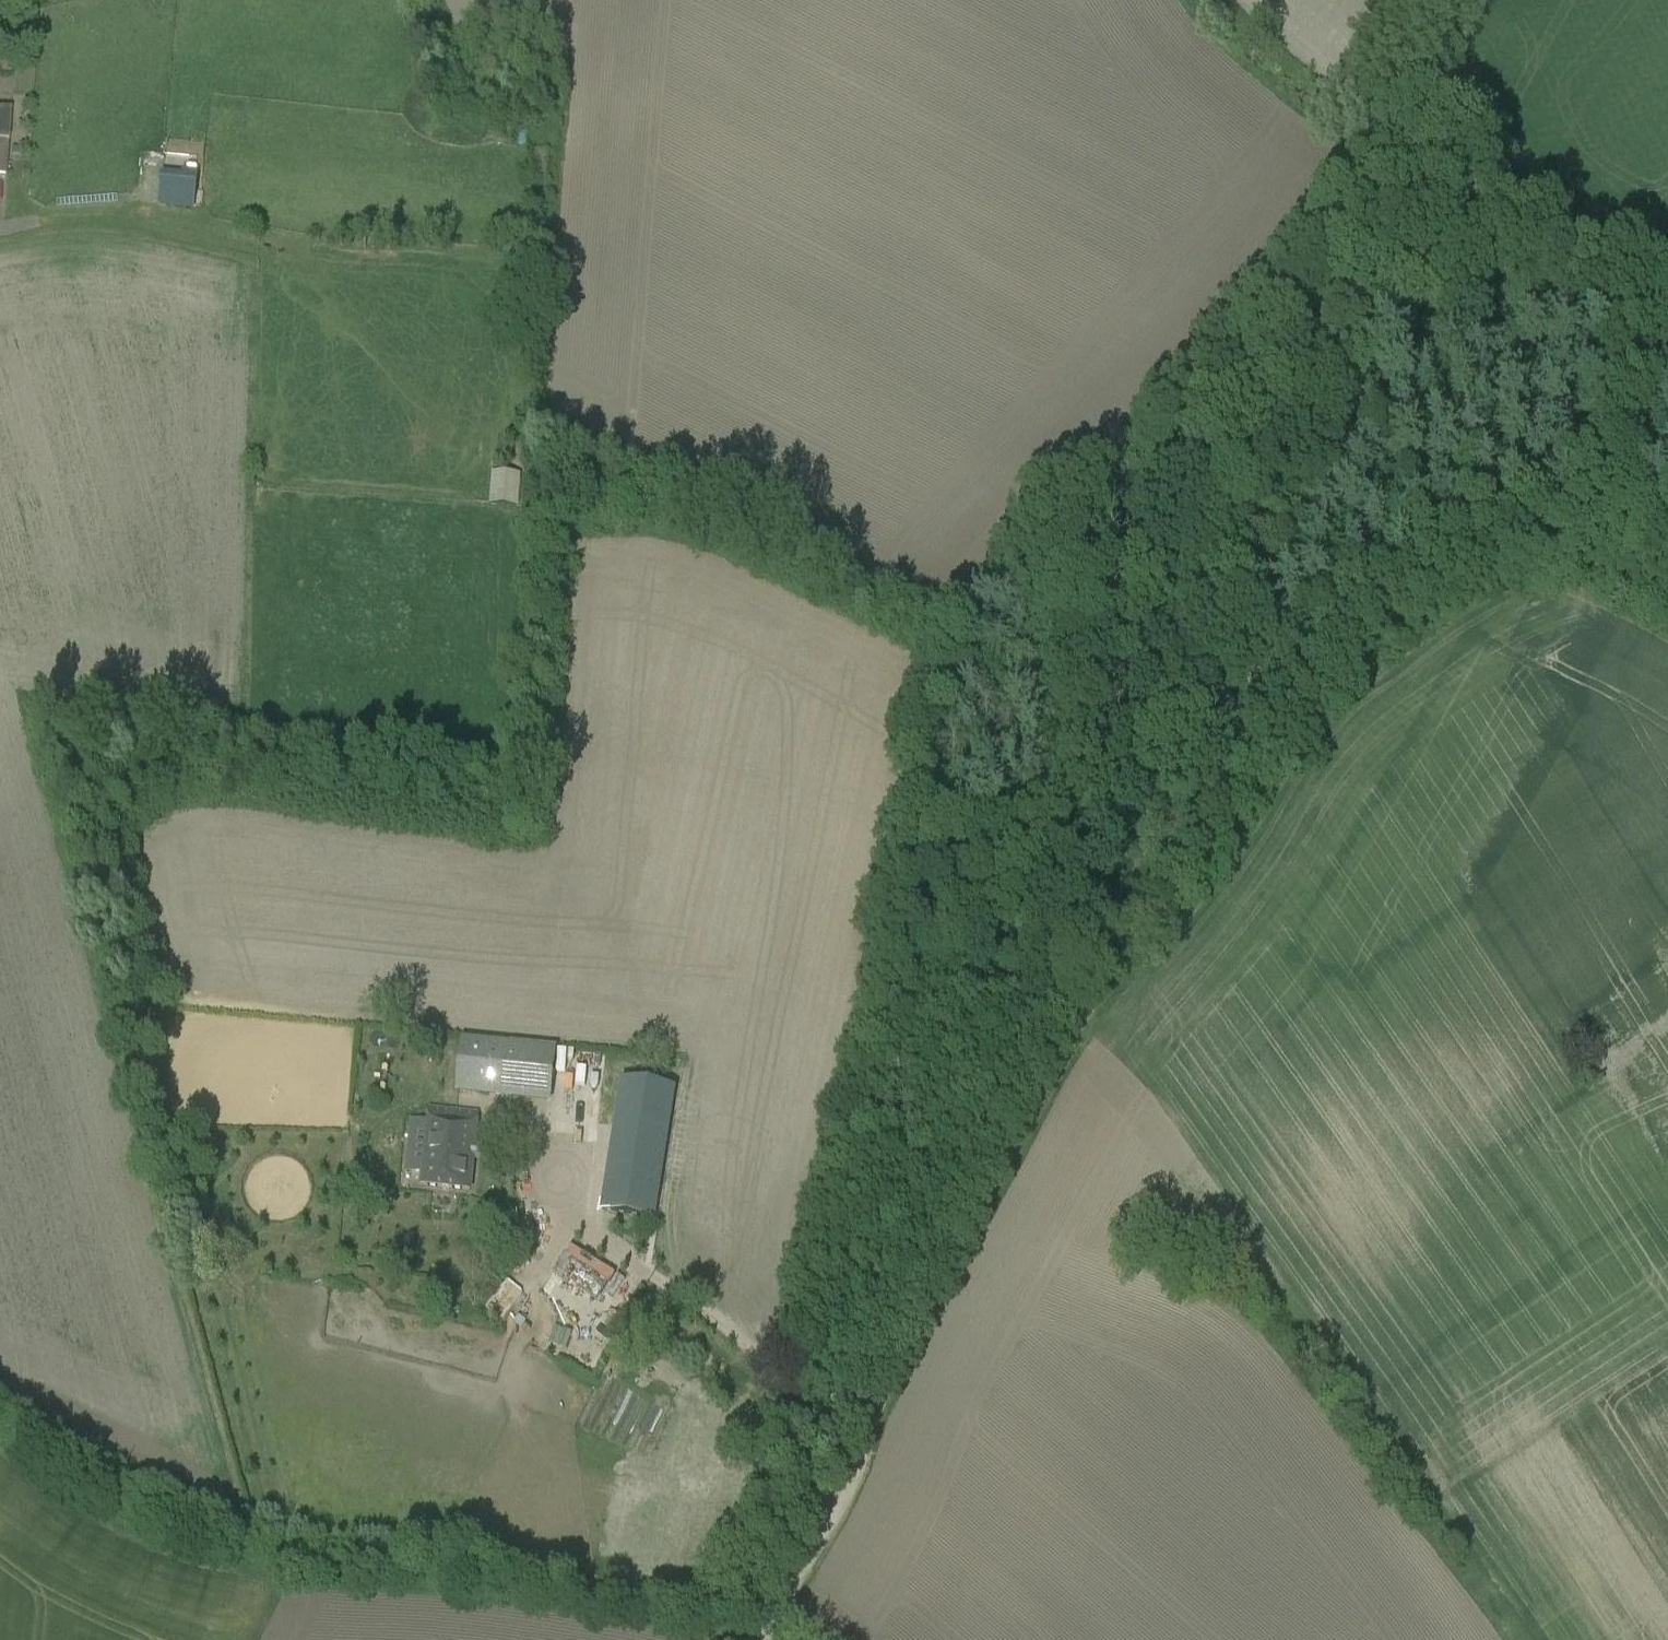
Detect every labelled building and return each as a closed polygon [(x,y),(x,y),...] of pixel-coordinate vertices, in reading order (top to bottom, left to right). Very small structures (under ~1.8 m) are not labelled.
[(6,176),(11,111),(0,110),(0,176),(6,176)] [(157,207),(195,212),(198,169),(182,167),(182,174),(160,172),(157,207)] [(489,503),(517,504),(518,472),(490,472),(489,503)] [(461,1041),(455,1093),(550,1103),(556,1051),(461,1041)] [(623,1082),(602,1211),(654,1219),(674,1090),(623,1082)] [(469,1191),(478,1114),(430,1109),(421,1186),(469,1191)] [(570,1245),(540,1293),(596,1328),(628,1280),(570,1245)] [(506,1280),(490,1301),(504,1311),(519,1290),(506,1280)]
